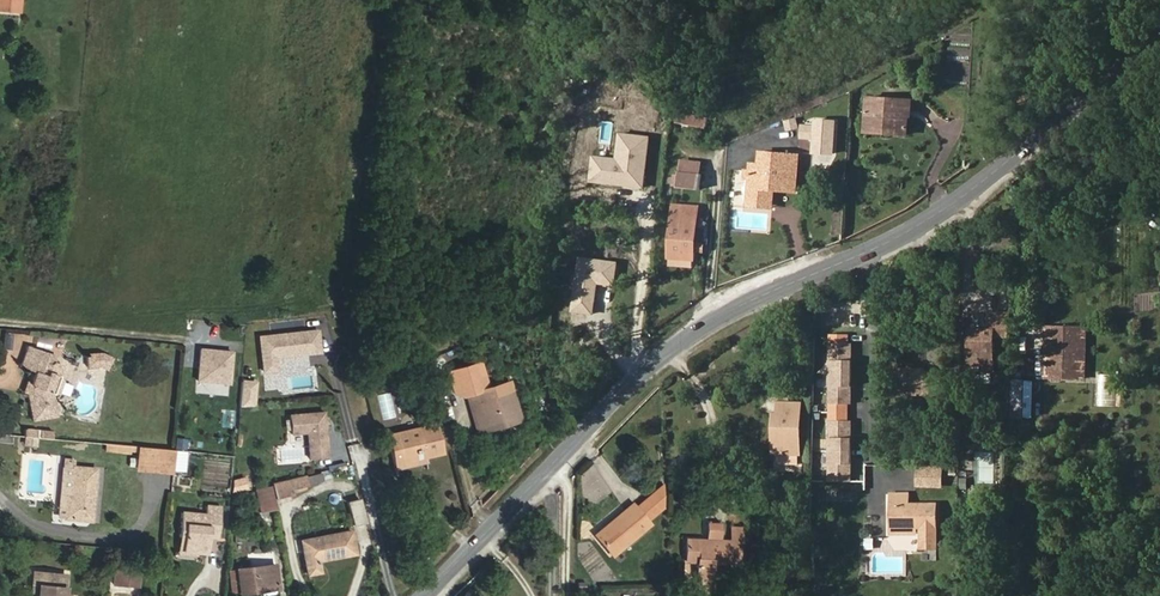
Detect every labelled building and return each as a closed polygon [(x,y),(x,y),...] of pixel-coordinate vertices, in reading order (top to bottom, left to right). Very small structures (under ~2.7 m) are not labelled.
[(21,0),(0,0),(0,11),(20,13),(21,0)] [(22,61),(23,52),(13,52),(12,61),(22,61)] [(21,73),(22,61),(12,61),(11,72),(21,73)] [(908,136),(910,100),(868,97),(867,110),(872,110),(870,128),(893,130),(893,134),(908,136)] [(870,128),(872,110),(867,110),(865,132),(893,134),(893,130),(870,128)] [(707,127),(709,118),(692,114),(691,123),(707,127)] [(798,128),(796,119),(786,121),(788,130),(798,128)] [(799,140),(814,141),(813,156),(835,158),(838,121),(814,119),(814,125),(800,124),(799,140)] [(796,192),(799,155),(761,152),(759,165),(751,164),(750,171),(750,179),(747,206),(762,207),(763,190),(774,190),(796,192)] [(701,173),(702,165),(680,162),(679,171),(701,173)] [(700,189),(701,173),(679,171),(677,187),(700,189)] [(772,208),(774,190),(763,190),(762,207),(772,208)] [(695,243),(698,206),(686,205),(685,208),(674,207),(669,265),(693,267),(694,253),(695,243)] [(703,254),(704,244),(695,243),(694,253),(703,254)] [(994,372),(995,337),(1009,337),(1009,314),(992,313),(991,330),(970,329),(969,365),(983,365),(983,372),(994,372)] [(1085,378),(1087,328),(1046,327),(1045,377),(1085,378)] [(306,331),(308,353),(320,351),(317,330),(306,331)] [(259,336),(263,371),(276,369),(274,356),(308,353),(306,331),(259,336)] [(852,373),(852,334),(831,334),(830,373),(852,373)] [(36,344),(50,348),(52,339),(38,335),(36,344)] [(892,348),(892,339),(883,339),(883,348),(892,348)] [(485,358),(490,350),(481,345),(476,352),(485,358)] [(60,376),(63,367),(62,365),(53,362),(50,364),(44,362),(47,353),(27,346),(20,366),(35,371),(30,383),(32,387),(31,391),(27,393),(32,420),(56,416),(52,394),(58,393),(63,381),(60,376)] [(231,351),(200,348),(197,379),(228,382),(231,351)] [(106,370),(112,358),(101,352),(86,353),(87,367),(99,366),(106,370)] [(53,362),(55,356),(47,353),(44,362),(50,364),(53,362)] [(498,372),(497,362),(479,364),(480,374),(498,372)] [(425,377),(422,368),(414,370),(416,380),(425,377)] [(942,394),(943,373),(924,373),(906,372),(897,372),(897,394),(942,394)] [(852,403),(852,373),(830,373),(830,412),(848,412),(848,403),(852,403)] [(241,378),(239,404),(255,406),(257,379),(241,378)] [(1032,417),(1033,381),(1013,380),(1013,416),(1032,417)] [(31,391),(32,387),(30,383),(27,382),(23,392),(27,393),(31,391)] [(520,420),(512,391),(485,398),(482,389),(466,394),(469,404),(475,402),(483,431),(495,427),(494,424),(507,420),(508,424),(520,420)] [(381,419),(396,416),(392,392),(377,394),(381,419)] [(483,431),(475,402),(469,404),(477,432),(483,431)] [(800,454),(801,403),(779,403),(778,414),(775,414),(774,428),(778,428),(777,453),(778,453),(778,462),(781,464),(799,464),(799,454),(800,454)] [(324,411),(289,415),(291,434),(306,432),(309,458),(328,457),(324,411)] [(851,451),(851,422),(848,422),(848,412),(830,412),(830,451),(851,451)] [(443,453),(435,422),(386,434),(393,465),(425,458),(443,453)] [(38,437),(38,429),(26,428),(25,436),(37,437),(38,437)] [(37,445),(37,437),(25,436),(25,444),(37,445)] [(138,450),(138,446),(105,443),(105,450),(130,452),(130,450),(138,450)] [(172,470),(174,450),(138,446),(138,450),(136,467),(172,470)] [(851,481),(851,451),(830,451),(830,481),(851,481)] [(394,469),(426,462),(425,458),(393,465),(394,469)] [(71,492),(74,467),(63,466),(59,518),(64,518),(66,497),(73,497),(73,492),(71,492)] [(91,521),(96,469),(74,467),(71,492),(73,492),(73,497),(66,497),(64,518),(91,521)] [(942,486),(942,471),(918,471),(917,486),(942,486)] [(323,480),(321,472),(304,476),(306,485),(323,480)] [(292,494),(291,488),(306,485),(304,476),(304,475),(271,483),(272,485),(274,498),(292,494)] [(234,482),(236,490),(249,488),(248,479),(234,482)] [(612,555),(649,524),(646,521),(663,506),(662,484),(634,507),(632,504),(624,510),(626,512),(604,530),(602,528),(595,534),(612,555)] [(276,508),(274,498),(272,485),(254,489),(259,511),(276,508)] [(937,527),(936,504),(909,504),(909,494),(891,494),(891,528),(916,527),(937,527)] [(365,522),(359,499),(348,502),(354,525),(365,522)] [(218,538),(221,507),(205,505),(205,514),(180,511),(178,536),(183,537),(182,551),(206,553),(208,537),(218,538)] [(604,530),(626,512),(624,510),(602,528),(604,530)] [(736,563),(737,541),(730,541),(718,540),(718,524),(708,524),(707,540),(686,539),(685,561),(697,561),(696,578),(710,578),(711,562),(736,563)] [(740,541),(740,528),(730,527),(730,541),(737,541),(740,541)] [(355,553),(350,531),(301,540),(307,574),(321,571),(319,560),(355,553)] [(141,561),(142,552),(132,552),(131,560),(141,561)] [(278,584),(276,564),(236,569),(236,570),(239,592),(239,594),(252,592),(252,588),(278,584)] [(137,587),(139,571),(114,569),(113,585),(137,587)] [(239,592),(236,570),(229,571),(232,593),(239,592)] [(67,594),(63,594),(66,574),(33,571),(32,584),(38,585),(37,593),(37,595),(66,595),(67,594)]
